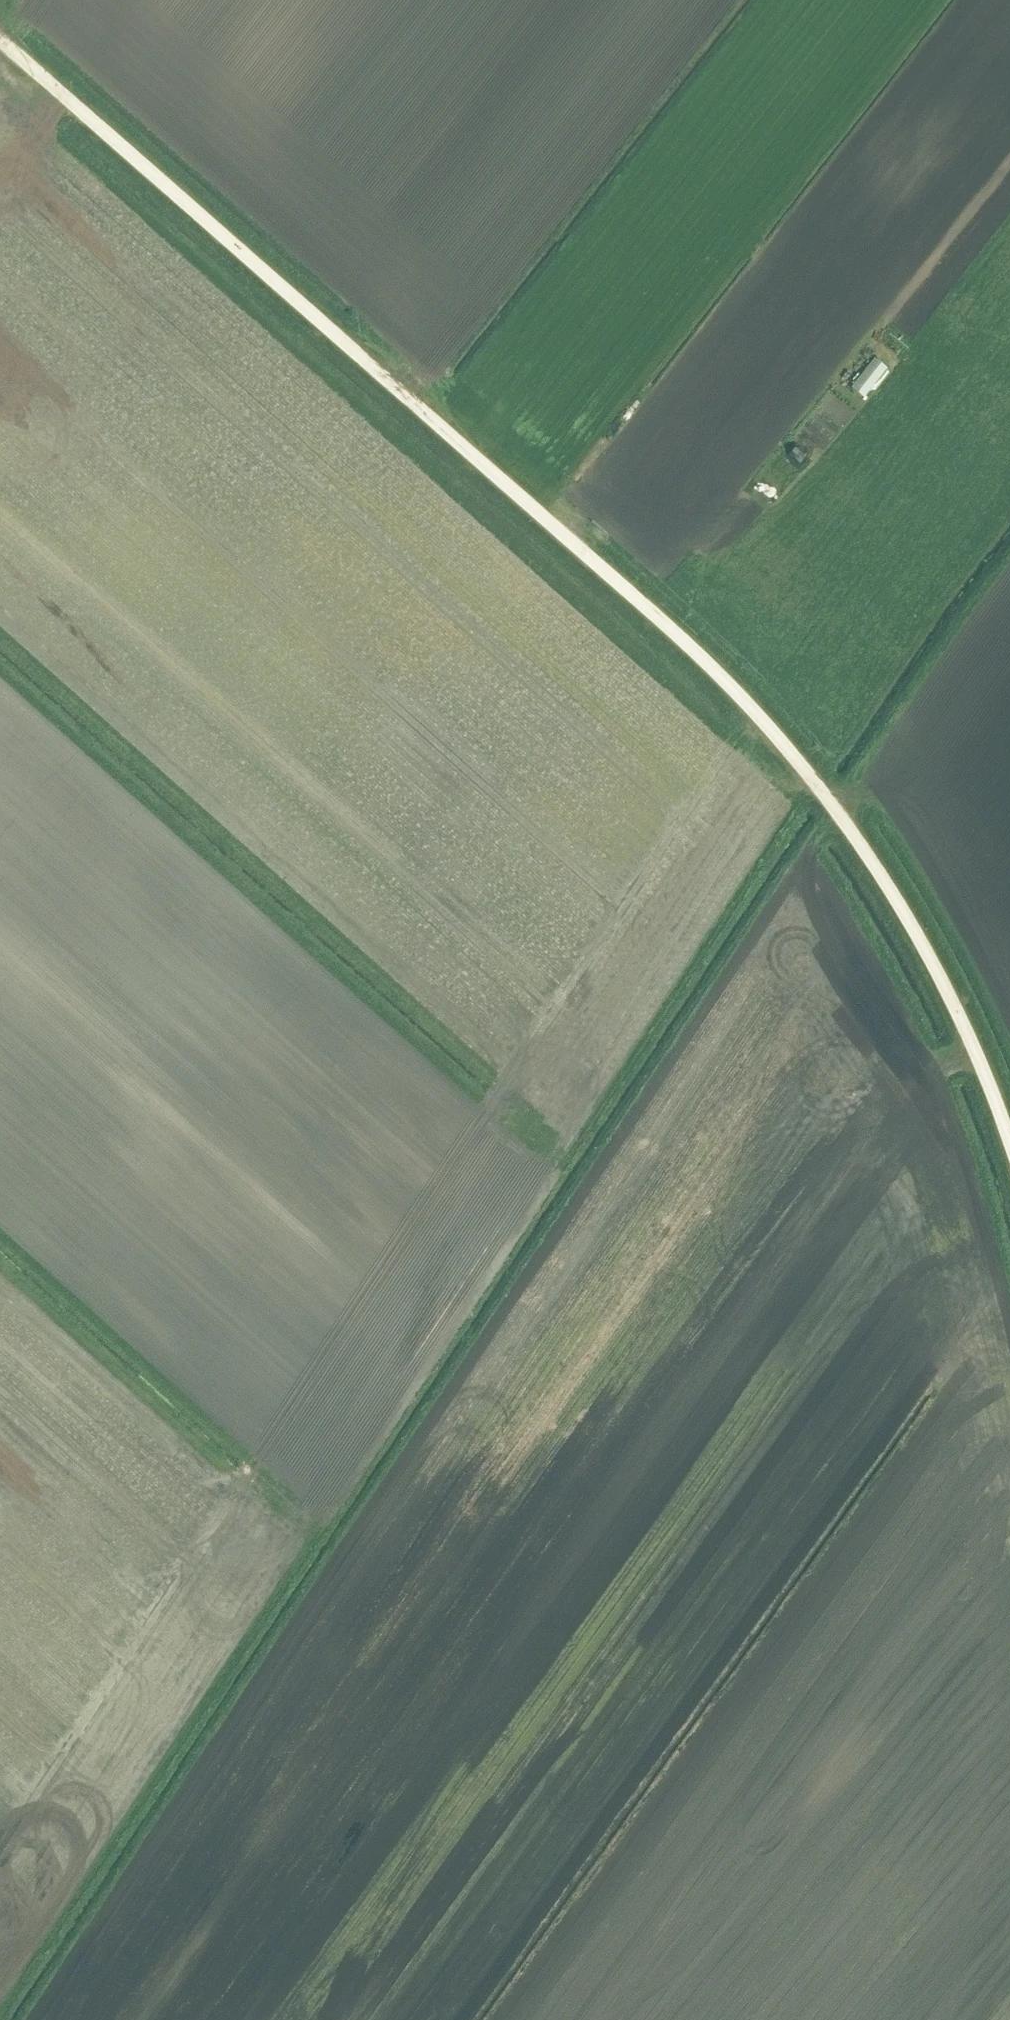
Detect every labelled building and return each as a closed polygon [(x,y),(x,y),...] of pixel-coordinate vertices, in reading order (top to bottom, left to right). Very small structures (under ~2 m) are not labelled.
[(851,390),(864,401),(887,371),(874,361),(851,390)]
